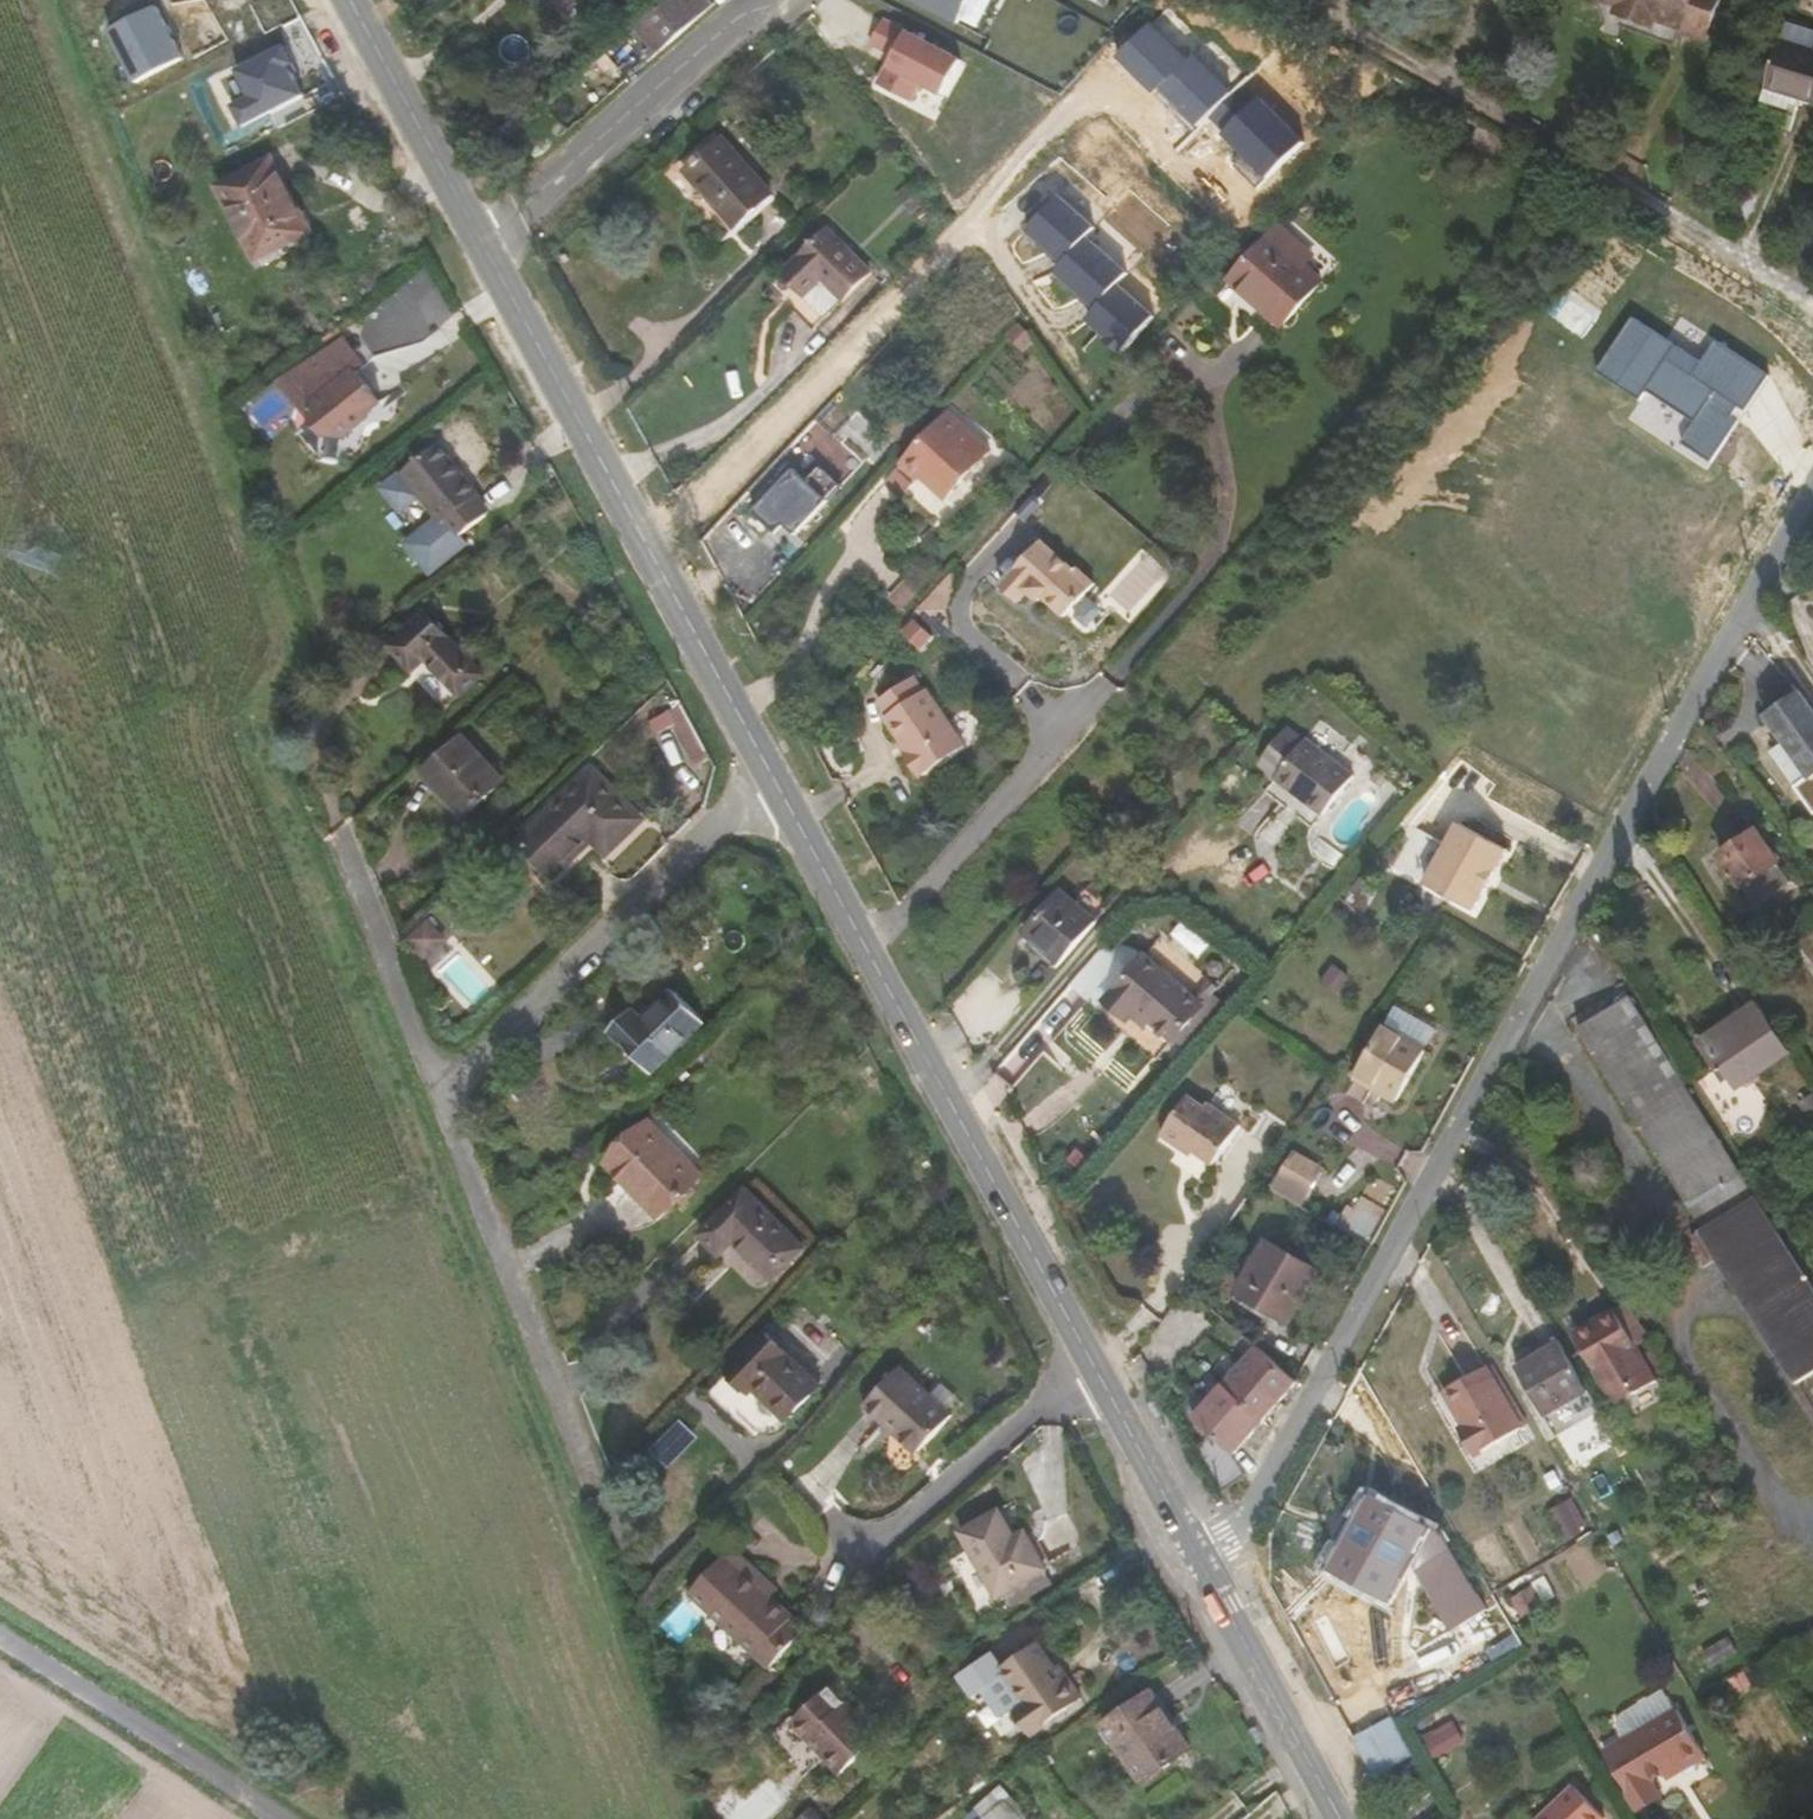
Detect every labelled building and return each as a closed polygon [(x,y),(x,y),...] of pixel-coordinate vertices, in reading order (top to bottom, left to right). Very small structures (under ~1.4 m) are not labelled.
[(667,48),(697,22),(679,0),(674,0),(646,24),(667,48)] [(965,23),(977,0),(919,0),(965,23)] [(1720,0),(1601,0),(1617,6),(1614,14),(1651,29),(1655,20),(1684,30),(1683,34),(1704,42),(1720,0)] [(159,5),(112,28),(139,81),(185,58),(159,5)] [(1787,21),(1781,40),(1812,51),(1812,30),(1787,21)] [(969,57),(912,29),(893,68),(950,95),(969,57)] [(1781,40),(1765,89),(1794,98),(1812,104),(1812,51),(1781,40)] [(301,69),(287,42),(239,68),(253,94),(236,103),(248,126),(307,95),(295,72),(301,69)] [(1310,141),(1246,79),(1209,116),(1249,155),(1241,164),(1264,187),(1310,141)] [(1789,112),(1794,98),(1765,89),(1761,103),(1789,112)] [(1458,156),(1482,171),(1505,147),(1508,144),(1477,127),(1458,156)] [(724,140),(685,175),(735,230),(774,195),(724,140)] [(312,232),(273,159),(219,187),(258,262),(312,232)] [(1102,226),(1063,193),(1031,231),(1067,261),(1059,271),(1102,306),(1092,318),(1133,352),(1163,316),(1125,285),(1136,272),(1093,237),(1102,226)] [(794,311),(812,329),(870,274),(827,232),(782,276),(805,300),(794,311)] [(1231,284),(1283,329),(1324,282),(1272,237),(1231,284)] [(1683,442),(1717,465),(1779,373),(1719,339),(1701,361),(1638,316),(1602,372),(1643,400),(1652,392),(1698,420),(1683,442)] [(355,377),(349,368),(358,362),(358,361),(343,340),(282,382),(316,434),(337,434),(362,417),(360,414),(374,404),(355,377)] [(364,370),(358,362),(349,368),(355,377),(364,370)] [(907,462),(903,466),(920,481),(924,476),(949,498),(992,451),(950,414),(907,462)] [(439,441),(401,470),(441,522),(446,517),(459,534),(486,514),(473,497),(479,493),(439,441)] [(756,508),(786,471),(773,460),(743,497),(756,508)] [(920,481),(903,466),(892,479),(908,494),(920,481)] [(832,500),(796,469),(760,511),(782,529),(786,525),(800,537),(832,500)] [(1077,570),(1043,540),(1003,585),(1022,602),(1032,591),(1041,600),(1045,596),(1068,616),(1097,583),(1079,568),(1077,570)] [(921,590),(912,582),(895,600),(904,608),(921,590)] [(389,647),(413,672),(426,661),(459,697),(484,675),(426,613),(389,647)] [(935,634),(916,620),(904,635),(923,650),(935,634)] [(893,712),(890,714),(906,738),(914,750),(909,753),(923,774),(928,771),(968,745),(929,687),(926,689),(916,674),(884,697),(893,712)] [(1805,782),(1812,794),(1812,710),(1803,695),(1768,718),(1810,778),(1805,782)] [(697,765),(713,757),(685,706),(669,714),(697,765)] [(1305,745),(1287,730),(1258,766),(1276,780),(1305,745)] [(424,775),(463,818),(504,782),(465,738),(424,775)] [(906,738),(901,742),(909,753),(914,750),(906,738)] [(1323,817),(1354,778),(1308,741),(1305,745),(1276,780),(1323,817)] [(594,769),(522,839),(520,842),(554,878),(592,844),(606,857),(645,820),(594,769)] [(1159,782),(1167,788),(1178,775),(1171,769),(1159,782)] [(1507,853),(1459,826),(1426,887),(1473,913),(1507,853)] [(1393,869),(1422,884),(1443,843),(1414,829),(1393,869)] [(1725,856),(1760,907),(1794,884),(1758,833),(1725,856)] [(1025,936),(1060,967),(1097,924),(1061,894),(1025,936)] [(425,959),(452,934),(433,915),(407,939),(425,959)] [(1184,921),(1175,933),(1200,953),(1209,941),(1184,921)] [(437,971),(459,948),(450,939),(427,962),(437,971)] [(1134,1020),(1109,999),(1147,958),(1127,943),(1113,944),(1105,947),(1081,975),(1104,1005),(1129,1027),(1134,1020)] [(1147,958),(1109,999),(1134,1020),(1141,1014),(1153,1024),(1173,1042),(1204,1008),(1147,958)] [(1070,986),(998,1071),(1016,1086),(1088,1000),(1070,986)] [(674,991),(644,1018),(637,1010),(614,1033),(652,1074),(706,1023),(674,991)] [(1812,1405),(1812,1285),(1631,997),(1580,1030),(1707,1230),(1703,1232),(1812,1405)] [(1794,1056),(1757,1002),(1698,1041),(1709,1058),(1715,1055),(1740,1092),(1794,1056)] [(1396,1009),(1384,1028),(1424,1052),(1435,1032),(1396,1009)] [(1146,1031),(1153,1024),(1141,1014),(1134,1020),(1146,1031)] [(1397,1101),(1424,1052),(1384,1028),(1360,1071),(1387,1087),(1384,1093),(1397,1101)] [(1357,1076),(1384,1093),(1387,1087),(1360,1071),(1357,1076)] [(1802,1103),(1812,1120),(1812,1096),(1802,1103)] [(1184,1147),(1213,1167),(1239,1128),(1208,1106),(1205,1109),(1190,1099),(1162,1137),(1181,1151),(1184,1147)] [(704,1176),(651,1122),(606,1164),(659,1219),(704,1176)] [(1296,1150),(1288,1164),(1320,1182),(1328,1168),(1296,1150)] [(1274,1189),(1306,1208),(1320,1182),(1288,1164),(1274,1189)] [(1051,1183),(1062,1203),(1073,1197),(1062,1176),(1051,1183)] [(747,1191),(700,1237),(721,1258),(734,1246),(772,1282),(806,1248),(747,1191)] [(1321,1272),(1267,1241),(1237,1293),(1290,1324),(1321,1272)] [(1639,1346),(1640,1348),(1653,1341),(1630,1302),(1617,1309),(1639,1346)] [(1639,1346),(1617,1309),(1615,1307),(1571,1332),(1617,1410),(1661,1384),(1640,1348),(1639,1346)] [(728,1372),(751,1394),(755,1392),(786,1422),(820,1386),(766,1334),(728,1372)] [(1547,1417),(1593,1391),(1563,1341),(1517,1368),(1547,1417)] [(1283,1398),(1298,1382),(1256,1346),(1193,1419),(1216,1440),(1234,1456),(1263,1422),(1283,1398)] [(1481,1453),(1484,1452),(1523,1428),(1487,1367),(1445,1391),(1465,1425),(1481,1453)] [(887,1421),(920,1451),(952,1416),(901,1368),(865,1407),(883,1425),(887,1421)] [(1156,1422),(1164,1418),(1155,1402),(1147,1407),(1156,1422)] [(916,1456),(920,1451),(887,1421),(883,1425),(916,1456)] [(1486,1455),(1484,1452),(1481,1453),(1465,1425),(1459,1429),(1478,1460),(1486,1455)] [(1234,1456),(1216,1440),(1194,1452),(1220,1493),(1246,1476),(1233,1458),(1235,1457),(1234,1456)] [(1419,1524),(1370,1497),(1356,1523),(1348,1519),(1337,1538),(1345,1543),(1332,1569),(1380,1595),(1406,1548),(1419,1524)] [(1571,1543),(1584,1534),(1566,1504),(1553,1512),(1571,1543)] [(1048,1572),(1032,1542),(1021,1547),(1016,1537),(1000,1512),(960,1533),(998,1599),(1048,1572)] [(1419,1524),(1406,1548),(1420,1555),(1433,1531),(1419,1524)] [(1027,1531),(1016,1537),(1021,1547),(1032,1542),(1027,1531)] [(763,1588),(768,1582),(733,1548),(690,1593),(690,1596),(769,1669),(804,1633),(792,1620),(794,1617),(773,1597),(763,1588)] [(778,1591),(768,1582),(763,1588),(773,1597),(778,1591)] [(1545,1604),(1534,1586),(1510,1600),(1521,1617),(1545,1604)] [(1736,1655),(1727,1638),(1702,1652),(1712,1668),(1736,1655)] [(1017,1707),(1036,1733),(1087,1697),(1071,1673),(1064,1676),(1041,1644),(1003,1669),(1003,1672),(1023,1701),(1017,1707)] [(1013,1710),(1017,1707),(1023,1701),(1003,1672),(986,1684),(1005,1713),(1013,1710)] [(1400,1716),(1417,1707),(1404,1684),(1387,1693),(1400,1716)] [(831,1686),(792,1723),(841,1774),(881,1737),(831,1686)] [(1631,1709),(1643,1729),(1678,1709),(1666,1689),(1631,1709)] [(1154,1690),(1103,1726),(1142,1782),(1194,1747),(1154,1690)] [(1032,1736),(1036,1733),(1017,1707),(1013,1710),(1032,1736)] [(1604,1752),(1636,1807),(1661,1793),(1655,1781),(1665,1776),(1668,1781),(1707,1759),(1678,1709),(1643,1729),(1604,1752)] [(1352,1733),(1383,1788),(1414,1759),(1395,1725),(1389,1713),(1352,1733)] [(1422,1732),(1430,1756),(1467,1744),(1459,1720),(1422,1732)] [(968,1817),(970,1818),(1030,1818),(1001,1787),(968,1817)] [(1415,1787),(1396,1799),(1408,1818),(1409,1818),(1428,1807),(1415,1787)] [(1574,1789),(1542,1818),(1601,1818),(1574,1789)] [(1664,1798),(1661,1793),(1636,1807),(1639,1812),(1664,1798)]
